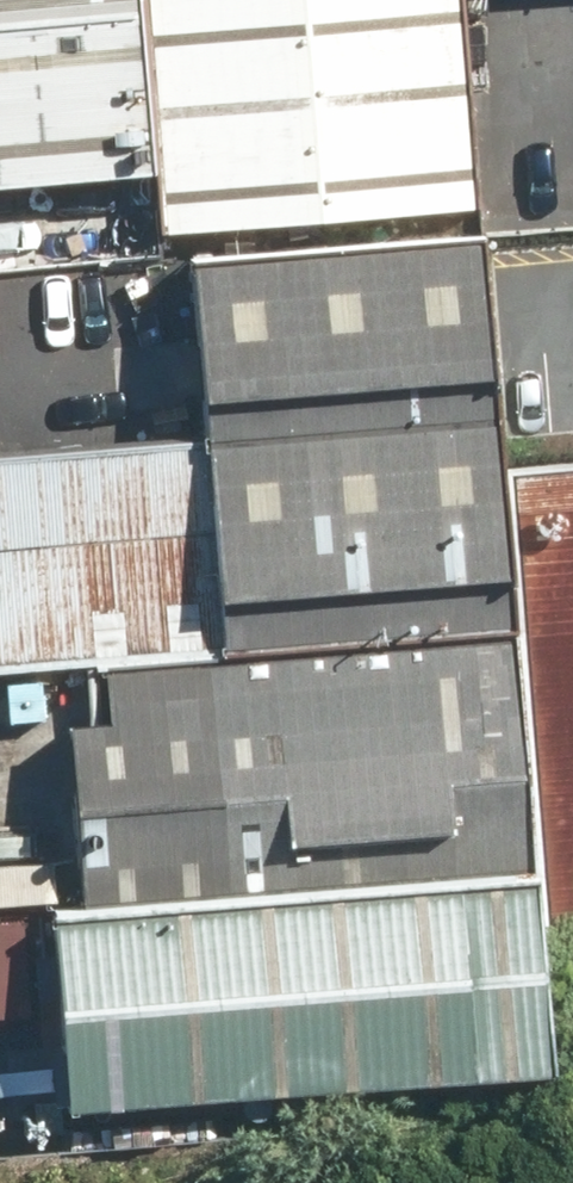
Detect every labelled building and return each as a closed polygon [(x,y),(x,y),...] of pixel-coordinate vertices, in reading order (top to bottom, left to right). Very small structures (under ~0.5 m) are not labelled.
[(141,165),(128,0),(0,0),(0,177),(141,165)] [(147,228),(463,202),(446,0),(128,0),(141,165),(147,228)] [(199,430),(218,659),(508,635),(495,469),(477,251),(475,231),(184,255),(199,430)] [(118,667),(218,659),(199,430),(0,446),(0,676),(118,667)] [(534,946),(572,943),(572,463),(495,469),(508,635),(527,863),(534,946)] [(64,723),(79,900),(527,863),(508,635),(218,659),(118,667),(123,718),(64,723)] [(28,904),(44,1099),(544,1058),(534,946),(527,863),(79,900),(28,904)]
